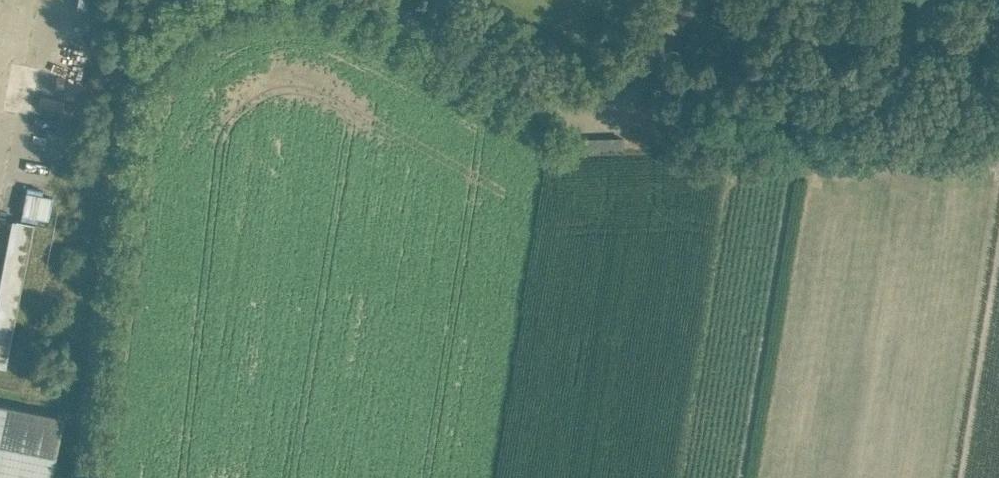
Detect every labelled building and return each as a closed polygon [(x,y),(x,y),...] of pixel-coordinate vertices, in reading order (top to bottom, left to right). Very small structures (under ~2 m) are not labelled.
[(623,137),(587,139),(587,148),(623,147),(623,137)] [(23,213),(22,219),(37,222),(39,216),(49,218),(50,213),(52,206),(53,197),(43,195),(43,192),(44,190),(28,187),(27,189),(26,197),(24,205),(24,208),(23,213)] [(0,305),(0,366),(6,367),(35,223),(17,219),(0,305)] [(64,416),(0,403),(0,477),(52,477),(64,416)]
